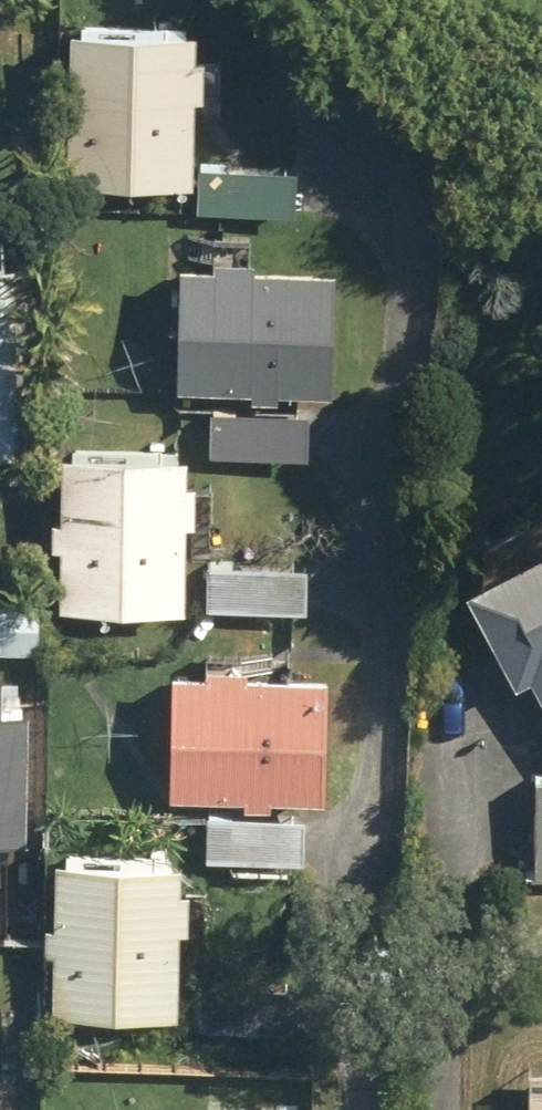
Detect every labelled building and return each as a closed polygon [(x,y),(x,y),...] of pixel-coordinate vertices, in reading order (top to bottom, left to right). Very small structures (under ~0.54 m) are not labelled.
[(86,175),(209,181),(216,25),(91,20),(86,175)] [(263,393),(292,395),(292,387),(346,388),(351,263),(271,260),(272,252),(232,250),(231,260),(195,257),(190,383),(263,386),(263,393)] [(30,454),(33,259),(0,259),(0,454),(30,454)] [(218,451),(317,453),(318,405),(218,405),(218,451)] [(73,602),(200,606),(203,516),(211,516),(212,477),(204,477),(204,449),(78,445),(77,512),(67,512),(66,540),(75,542),(73,602)] [(485,583),(534,677),(541,674),(541,553),(485,583)] [(220,602),(319,607),(321,566),(224,559),(220,602)] [(49,648),(48,597),(0,596),(0,648),(49,648)] [(255,800),(283,801),(283,793),(340,795),(345,671),(262,668),(263,660),(223,659),(223,669),(189,667),(184,791),(256,794),(255,800)] [(422,736),(498,739),(499,662),(423,659),(422,736)] [(41,836),(46,705),(19,703),(21,669),(0,668),(0,834),(41,836)] [(212,855),(313,857),(314,811),(211,809),(212,855)] [(65,1010),(192,1014),(195,924),(204,924),(205,883),(198,883),(199,857),(74,853),(71,920),(57,920),(55,948),(66,948),(65,1010)] [(210,1022),(308,1026),(310,986),(212,983),(210,1022)]
